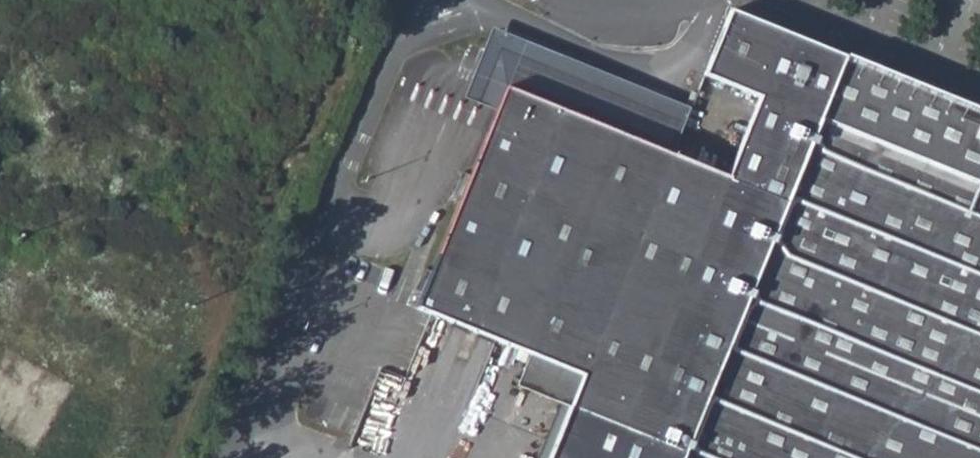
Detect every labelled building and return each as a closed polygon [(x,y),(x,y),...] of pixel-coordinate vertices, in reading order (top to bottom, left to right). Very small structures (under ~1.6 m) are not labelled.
[(794,37),(740,16),(700,113),(682,158),(510,89),(500,114),(420,312),(530,356),(582,377),(569,409),(549,457),(979,457),(979,113),(794,37)] [(500,114),(510,89),(682,158),(700,113),(493,30),(465,99),(500,114)] [(569,409),(582,377),(530,356),(517,388),(569,409)]
